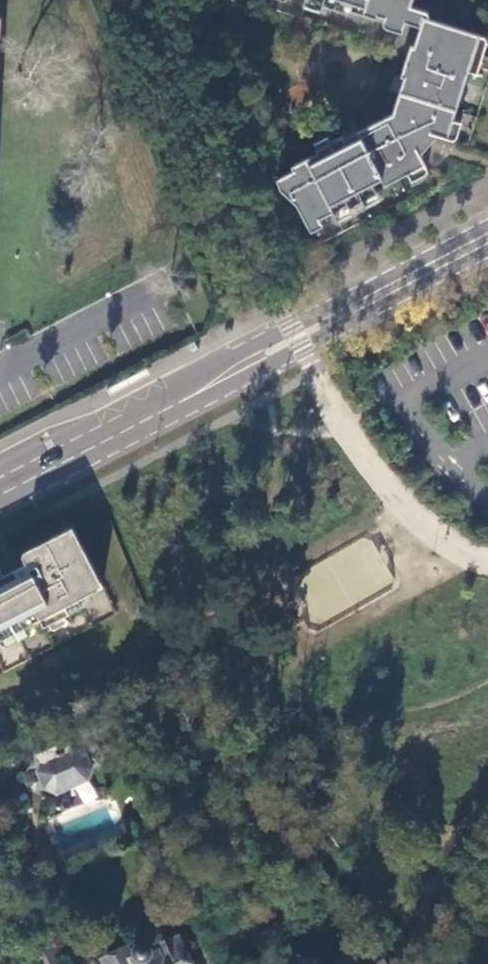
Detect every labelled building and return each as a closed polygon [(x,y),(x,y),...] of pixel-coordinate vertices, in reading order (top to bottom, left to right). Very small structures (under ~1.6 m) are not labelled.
[(350,7),(351,4),(378,12),(379,9),(385,11),(385,16),(385,24),(387,28),(391,32),(402,34),(406,20),(411,6),(413,0),(326,0),(350,7)] [(411,6),(406,20),(414,22),(422,25),(425,18),(427,12),(418,9),(411,6)] [(411,46),(403,73),(397,75),(391,91),(399,95),(394,111),(432,143),(436,138),(448,138),(482,34),(425,18),(422,25),(415,48),(411,46)] [(432,143),(394,111),(390,115),(385,119),(424,152),(428,148),(432,143)] [(279,178),(284,189),(299,203),(303,211),(313,231),(323,224),(321,220),(347,206),(349,209),(378,194),(376,191),(426,165),(422,155),(424,152),(385,119),(359,133),(354,125),(342,131),(341,133),(341,135),(342,138),(314,152),(316,156),(299,164),(291,168),(292,172),(279,178)] [(115,615),(72,530),(54,539),(22,556),(21,560),(25,566),(2,577),(0,573),(0,674),(115,615)] [(45,787),(54,792),(85,779),(89,767),(98,764),(101,757),(98,751),(91,748),(88,742),(81,742),(72,722),(23,743),(31,764),(26,769),(28,774),(25,781),(28,789),(34,791),(45,787)] [(327,904),(321,912),(333,921),(339,913),(327,904)] [(105,958),(108,963),(189,963),(175,939),(156,949),(156,950),(151,953),(151,952),(151,950),(151,948),(151,947),(150,946),(148,944),(147,943),(146,942),(145,942),(144,941),(142,941),(140,941),(139,941),(137,942),(134,944),(134,945),(132,947),(132,948),(132,950),(132,952),(132,954),(132,955),(134,957),(134,958),(136,959),(137,960),(131,963),(124,949),(105,958)] [(52,945),(21,960),(23,963),(60,963),(52,945)]
